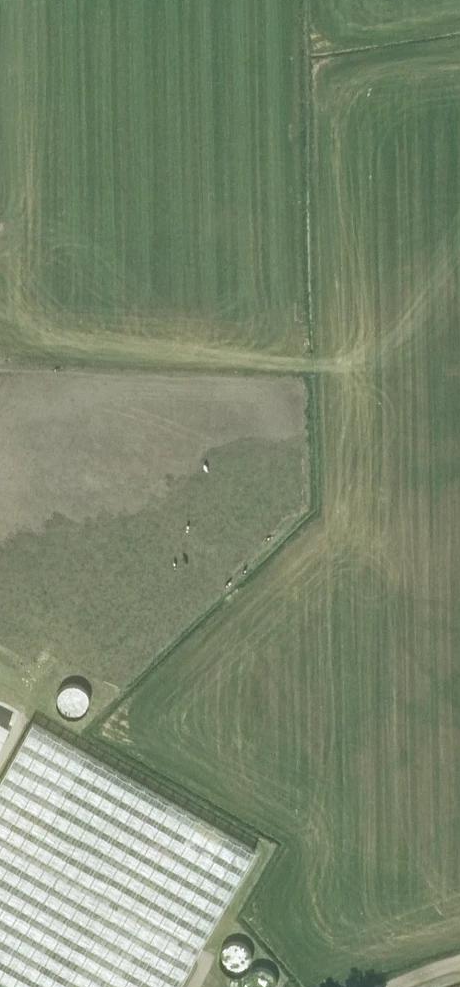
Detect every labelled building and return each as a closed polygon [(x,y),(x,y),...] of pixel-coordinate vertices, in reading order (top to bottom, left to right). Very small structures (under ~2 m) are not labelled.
[(10,713),(0,707),(0,731),(10,713)] [(82,740),(26,709),(0,755),(0,986),(183,986),(265,842),(82,740)]
